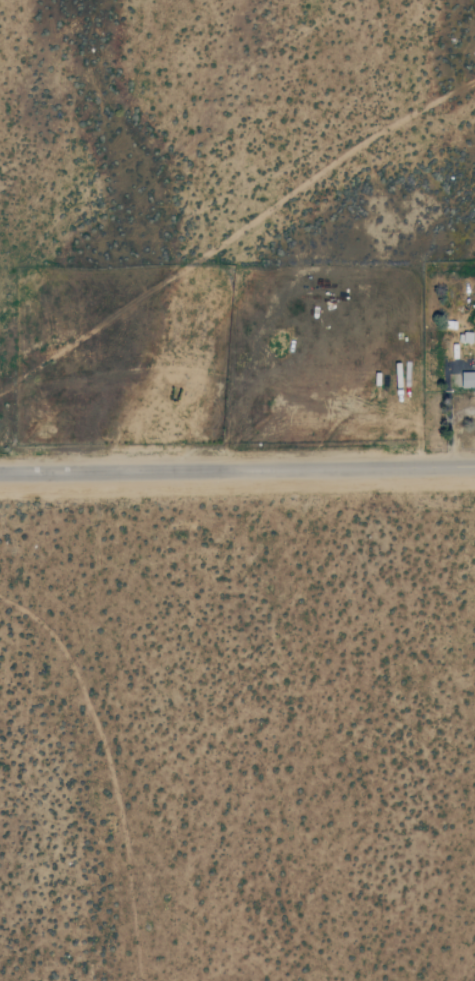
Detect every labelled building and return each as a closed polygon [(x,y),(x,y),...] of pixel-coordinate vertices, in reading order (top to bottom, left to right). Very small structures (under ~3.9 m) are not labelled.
[(462,388),(474,388),(474,393),(474,374),(462,374),(462,388)]
